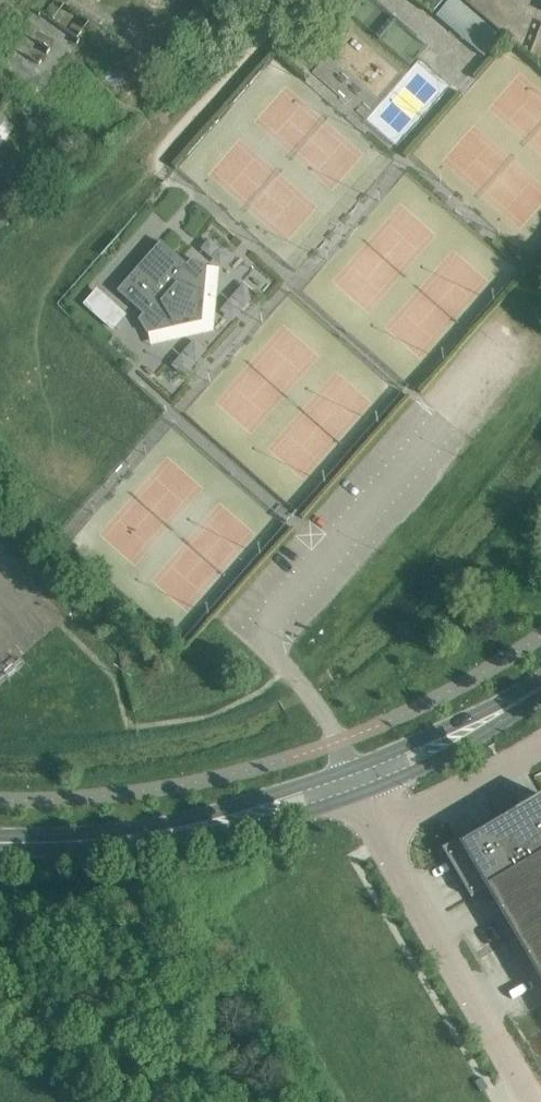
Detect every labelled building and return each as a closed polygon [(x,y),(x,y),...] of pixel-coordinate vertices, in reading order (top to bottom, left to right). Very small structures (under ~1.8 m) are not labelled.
[(436,16),(480,53),(484,57),(501,37),(457,0),(449,0),(436,16)] [(45,91),(79,35),(34,8),(0,65),(45,91)] [(12,219),(0,212),(0,233),(12,219)] [(201,320),(206,266),(193,260),(188,265),(161,242),(118,291),(145,315),(140,320),(148,332),(201,320)] [(83,304),(98,317),(112,301),(97,288),(83,304)] [(443,849),(472,897),(488,888),(540,978),(540,797),(537,800),(504,819),(501,814),(443,849)]
